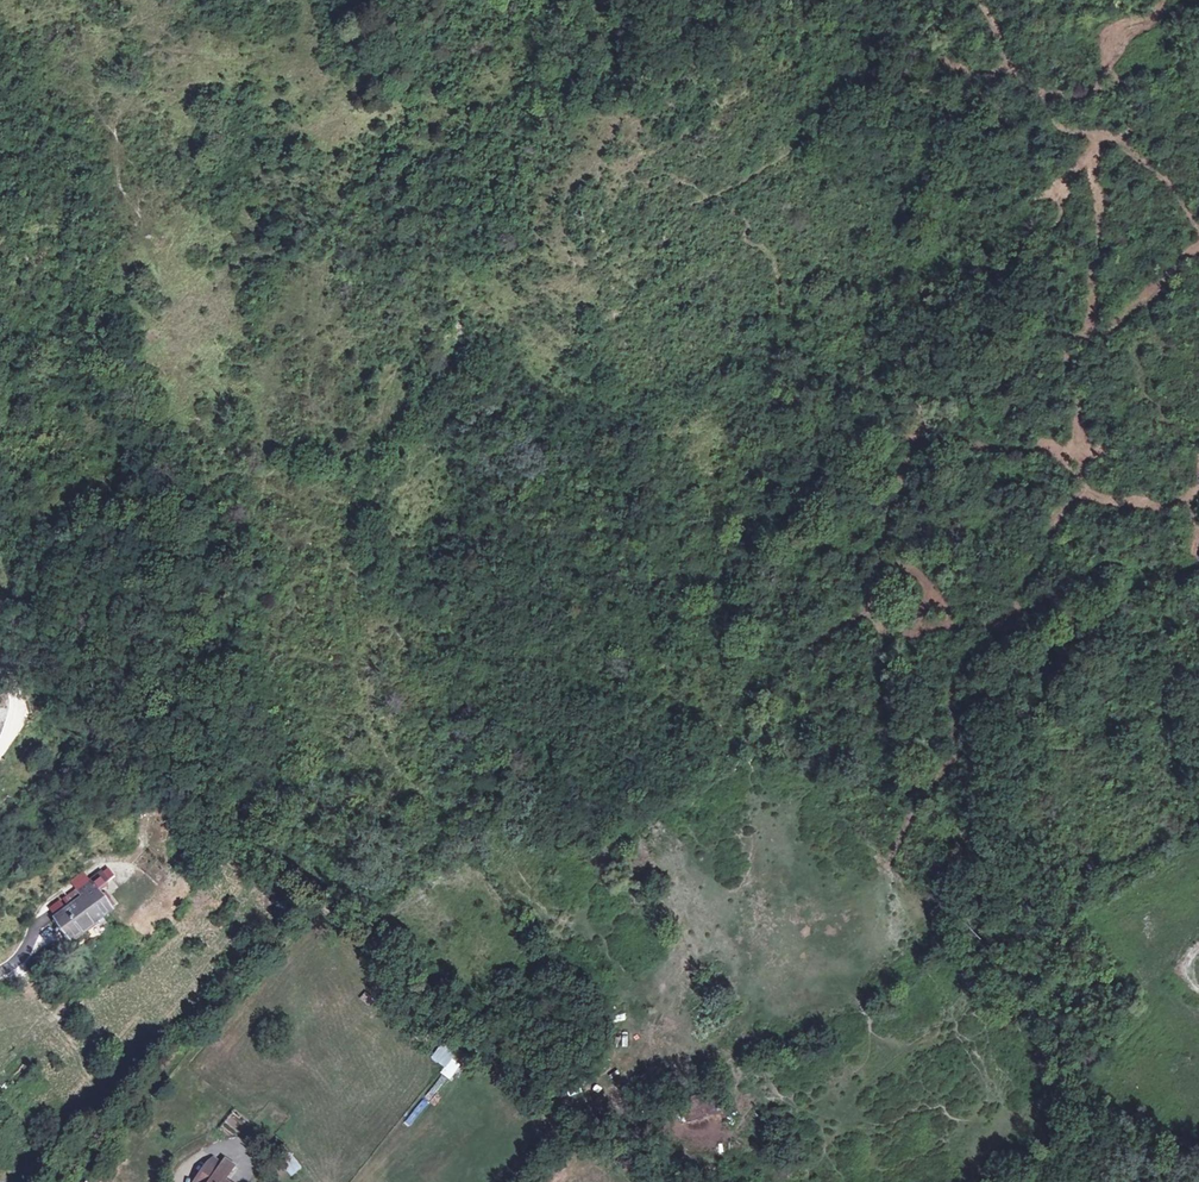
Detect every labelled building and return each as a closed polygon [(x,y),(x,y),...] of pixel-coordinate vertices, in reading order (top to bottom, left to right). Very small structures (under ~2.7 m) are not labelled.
[(100,888),(114,874),(106,867),(93,881),(100,888)] [(77,889),(83,897),(56,918),(71,938),(110,909),(88,880),(77,889)] [(75,889),(64,894),(67,901),(78,896),(75,889)] [(56,918),(52,921),(67,941),(71,938),(56,918)] [(368,1006),(374,999),(366,991),(359,997),(368,1006)] [(461,1064),(451,1057),(457,1049),(443,1040),(431,1057),(445,1066),(440,1073),(450,1079),(461,1064)] [(710,1086),(677,1098),(686,1119),(719,1106),(710,1086)] [(294,1147),(277,1156),(288,1175),(304,1166),(294,1147)] [(221,1164),(212,1158),(205,1168),(215,1175),(221,1164)] [(215,1175),(205,1168),(195,1181),(225,1181),(215,1175)]
